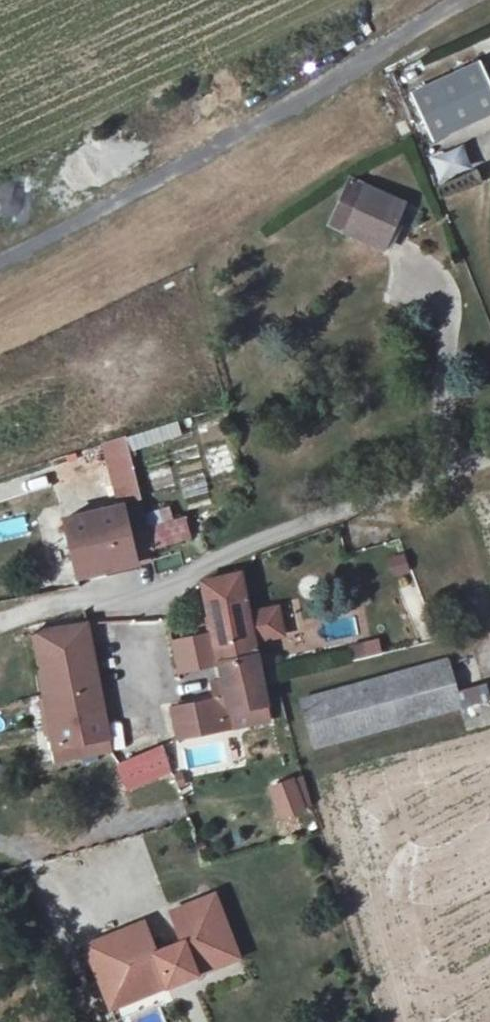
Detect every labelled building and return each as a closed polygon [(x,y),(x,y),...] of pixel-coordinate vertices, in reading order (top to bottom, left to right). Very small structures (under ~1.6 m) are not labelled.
[(413,87),(431,136),(489,114),(489,79),(481,59),(413,87)] [(460,143),(427,157),(438,183),(471,168),(460,143)] [(404,204),(360,183),(340,226),(384,247),(404,204)] [(204,453),(226,447),(220,425),(198,430),(204,453)] [(121,504),(134,559),(150,556),(148,548),(143,523),(122,430),(109,434),(106,435),(121,504)] [(64,518),(75,573),(134,559),(121,504),(64,518)] [(182,515),(143,523),(148,548),(187,539),(182,515)] [(245,570),(204,579),(214,632),(221,661),(223,674),(215,675),(218,698),(219,705),(267,697),(257,639),(252,610),(245,570)] [(416,583),(399,589),(417,639),(434,633),(416,583)] [(282,605),(252,610),(257,639),(287,634),(282,605)] [(102,712),(87,621),(35,629),(51,722),(102,712)] [(214,632),(175,640),(180,670),(221,661),(214,632)] [(379,638),(349,644),(352,660),(382,654),(379,638)] [(317,742),(459,703),(447,658),(305,697),(317,742)] [(172,705),(178,735),(222,725),(219,705),(218,698),(172,705)] [(102,712),(51,722),(58,756),(109,747),(102,712)] [(127,716),(130,739),(141,738),(138,715),(127,716)] [(171,769),(168,762),(162,745),(117,761),(127,784),(171,769)] [(303,785),(274,790),(276,805),(306,800),(303,785)] [(134,979),(115,930),(80,943),(105,1012),(243,959),(218,891),(205,896),(223,945),(195,956),(199,965),(166,978),(162,969),(134,979)] [(143,919),(115,930),(134,979),(162,969),(166,978),(199,965),(195,956),(223,945),(205,896),(169,909),(181,941),(155,950),(143,919)] [(201,1005),(188,1010),(192,1021),(207,1021),(201,1005)]
